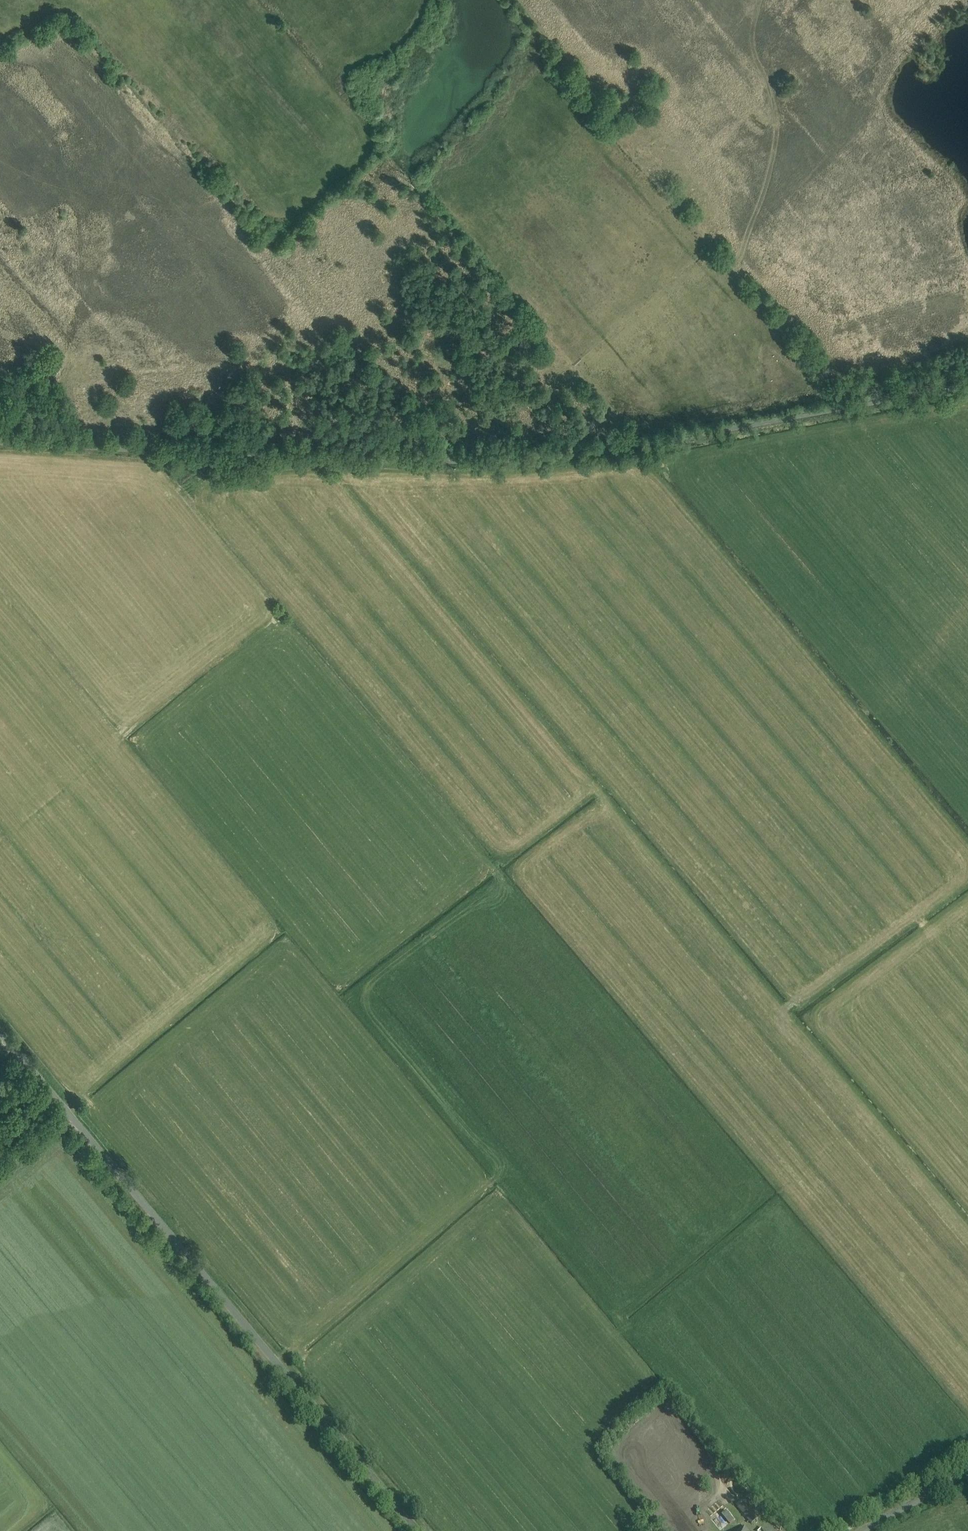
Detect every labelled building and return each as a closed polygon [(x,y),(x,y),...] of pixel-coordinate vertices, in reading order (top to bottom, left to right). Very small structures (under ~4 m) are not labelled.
[(751,1524),(758,1520),(745,1503),(739,1508),(751,1524)] [(734,1521),(726,1511),(721,1515),(730,1525),(734,1521)]
